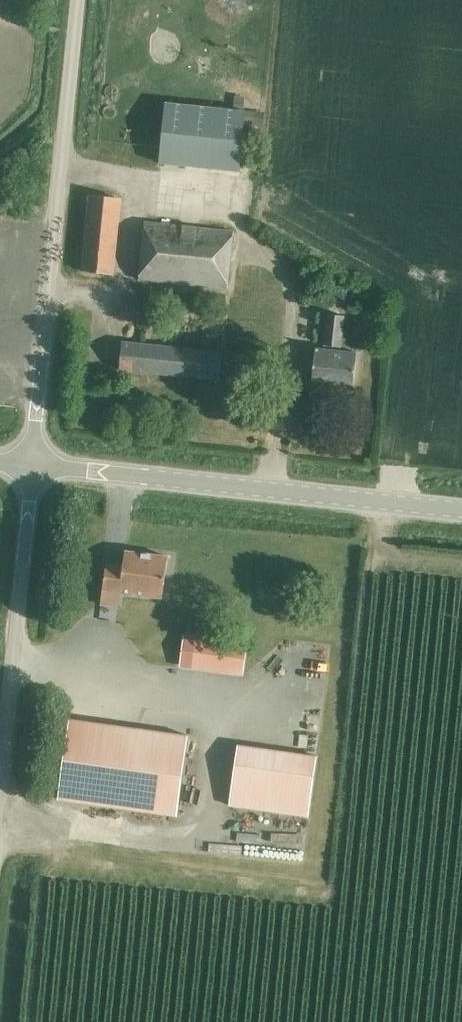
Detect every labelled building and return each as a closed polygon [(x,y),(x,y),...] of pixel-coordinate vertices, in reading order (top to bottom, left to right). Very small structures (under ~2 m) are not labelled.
[(19,11),(12,19),(23,28),(30,20),(19,11)] [(246,112),(246,111),(213,107),(165,102),(161,146),(159,163),(207,168),(240,172),(245,125),(246,112)] [(246,112),(245,125),(255,126),(256,113),(246,112)] [(80,268),(108,272),(117,195),(89,192),(80,268)] [(225,287),(231,232),(144,222),(137,277),(225,287)] [(331,276),(324,287),(358,309),(365,298),(331,276)] [(313,351),(309,387),(348,392),(353,355),(336,353),(341,319),(323,316),(318,352),(313,351)] [(215,381),(218,352),(122,341),(119,370),(215,381)] [(107,563),(103,590),(162,598),(168,556),(125,551),(123,565),(107,563)] [(217,639),(213,673),(244,677),(248,643),(217,639)] [(69,719),(58,799),(177,815),(189,736),(69,719)] [(238,745),(229,805),(309,817),(317,757),(238,745)]
